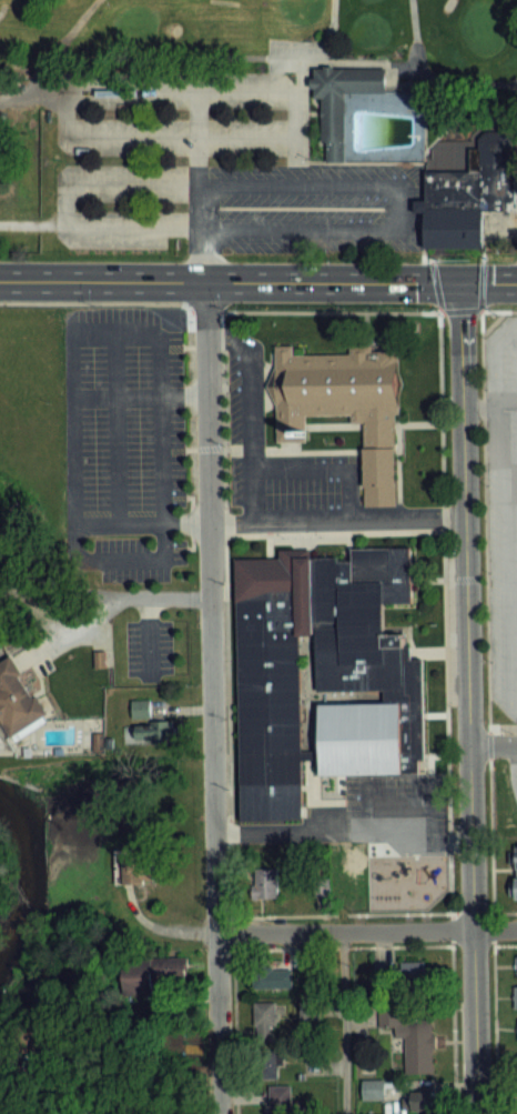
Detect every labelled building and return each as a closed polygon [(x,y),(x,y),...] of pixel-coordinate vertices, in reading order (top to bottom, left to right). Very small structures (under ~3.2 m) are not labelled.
[(333,67),(384,67),(384,91),(343,91),(343,160),(325,160),(325,141),(321,141),(321,97),(314,97),(313,87),(310,88),(310,77),(313,77),(313,67),(323,67),(323,64),(333,64),(333,67)] [(513,210),(481,209),(481,248),(424,248),(424,170),(469,171),(469,148),(478,148),(478,137),(485,130),(505,130),(514,137),(513,210)] [(396,350),(371,350),(371,343),(348,343),(348,351),(292,352),(292,345),(274,345),(275,440),(304,440),(303,413),(348,413),(348,420),(363,420),(364,504),(395,503),(394,412),(397,410),(396,350)] [(308,556),(336,556),(336,561),(351,560),(349,548),(408,546),(409,601),(382,602),(383,633),(402,632),(402,645),(408,645),(409,659),(420,658),(423,759),(417,760),(417,773),(320,775),(320,759),(300,759),(301,820),(239,821),(233,558),(277,558),(277,549),(308,549),(308,556)] [(13,657),(0,664),(0,721),(8,737),(44,718),(13,657)] [(150,700),(132,700),(132,717),(150,717),(150,700)] [(153,883),(153,859),(123,859),(123,883),(153,883)] [(277,868),(252,868),(252,900),(277,900),(277,868)] [(313,896),(329,896),(329,873),(313,873),(313,896)] [(182,979),(182,959),(121,959),(121,995),(158,995),(158,979),(182,979)] [(401,962),(401,986),(427,986),(427,962),(401,962)] [(292,989),(292,970),(254,970),(254,989),(292,989)] [(277,1003),(253,1003),(253,1026),(277,1026),(277,1003)] [(435,1014),(384,1012),(384,1027),(395,1027),(394,1038),(405,1038),(404,1074),(433,1075),(435,1014)] [(258,1077),(278,1077),(278,1049),(258,1049),(258,1077)] [(362,1080),(362,1099),(384,1099),(384,1080),(362,1080)] [(291,1086),(268,1086),(268,1113),(291,1113),(291,1086)] [(434,1092),(402,1092),(402,1110),(434,1110),(434,1092)]
